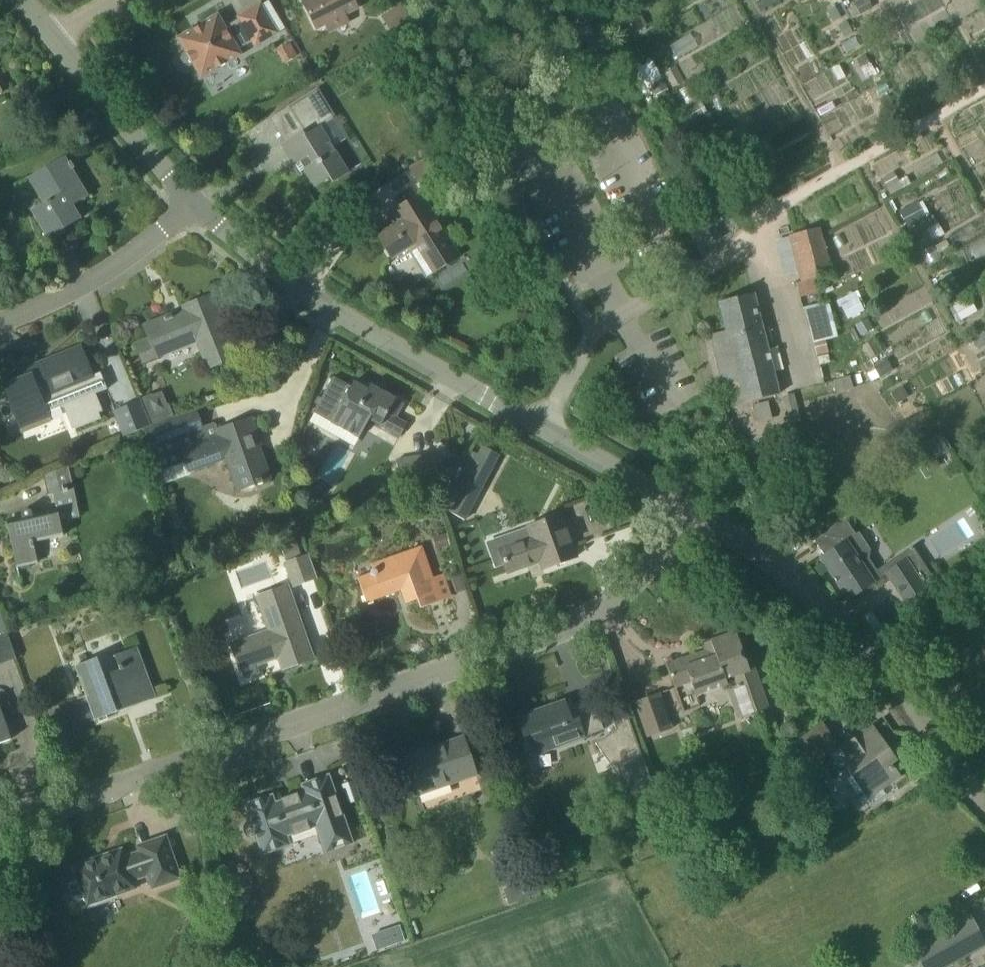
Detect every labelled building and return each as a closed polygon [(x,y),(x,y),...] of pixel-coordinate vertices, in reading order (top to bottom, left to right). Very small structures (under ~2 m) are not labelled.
[(316,28),(325,24),(329,31),(347,22),(343,14),(356,8),(352,0),(302,0),(316,28)] [(193,65),(201,78),(241,54),(238,49),(250,41),(254,48),(278,33),(260,3),(237,17),(238,19),(224,27),(217,15),(177,38),(185,52),(181,54),(180,59),(184,66),(189,67),(193,65)] [(291,43),(276,50),(283,63),(298,55),(291,43)] [(301,132),(280,145),(294,166),(300,163),(315,187),(330,178),(332,182),(348,173),(320,127),(334,118),(316,89),(286,107),(301,132)] [(410,167),(426,193),(448,179),(432,153),(410,167)] [(77,196),(78,197),(80,200),(88,195),(72,169),(74,168),(70,162),(68,163),(64,156),(32,174),(47,201),(30,211),(47,238),(48,238),(80,219),(81,219),(70,200),(77,196)] [(420,194),(387,215),(394,225),(377,236),(391,258),(407,248),(425,277),(458,256),(420,194)] [(819,228),(788,235),(800,283),(830,275),(819,228)] [(848,319),(869,309),(859,288),(838,298),(848,319)] [(768,328),(762,329),(753,294),(718,302),(725,331),(710,335),(728,407),(778,395),(765,344),(771,342),(768,328)] [(157,360),(156,356),(197,340),(208,368),(235,357),(210,295),(183,306),(185,310),(180,312),(181,312),(171,316),(171,315),(164,318),(164,319),(145,326),(144,326),(149,339),(135,345),(142,364),(143,366),(157,360)] [(804,307),(812,343),(835,338),(828,302),(804,307)] [(18,424),(47,412),(60,407),(64,408),(72,429),(100,418),(98,413),(102,411),(95,393),(106,389),(100,373),(91,376),(80,347),(11,375),(14,382),(3,387),(17,420),(18,424)] [(353,382),(343,400),(330,423),(358,438),(369,419),(399,436),(406,424),(395,417),(398,413),(395,411),(398,406),(401,407),(403,403),(370,385),(367,390),(353,382)] [(141,398),(152,424),(173,416),(168,403),(166,403),(161,391),(152,395),(151,393),(141,398)] [(793,393),(781,397),(788,425),(800,421),(793,393)] [(124,438),(145,429),(151,426),(140,400),(112,412),(124,438)] [(216,430),(218,435),(154,457),(162,479),(227,457),(239,490),(269,479),(249,418),(216,430)] [(441,508),(466,520),(500,455),(481,446),(477,454),(471,451),(441,508)] [(445,485),(443,475),(444,475),(440,452),(397,459),(401,482),(404,499),(445,485)] [(53,494),(73,489),(68,465),(43,476),(47,495),(53,494)] [(613,507),(602,511),(607,527),(619,523),(613,507)] [(62,533),(59,521),(57,511),(32,516),(32,514),(30,510),(25,509),(22,512),(21,516),(22,518),(6,522),(15,568),(38,563),(32,539),(62,533)] [(499,550),(507,573),(539,561),(542,569),(576,557),(561,515),(527,527),(531,538),(499,550)] [(823,555),(820,557),(848,600),(881,577),(888,573),(906,601),(925,588),(924,587),(922,583),(932,576),(926,567),(916,574),(906,559),(903,561),(899,555),(876,570),(868,557),(870,549),(858,532),(855,534),(846,520),(825,534),(834,548),(823,555)] [(446,533),(432,536),(435,548),(449,545),(446,533)] [(297,541),(281,546),(285,559),(301,554),(297,541)] [(444,574),(432,578),(421,546),(371,564),(374,572),(358,578),(366,602),(396,592),(395,588),(399,587),(405,603),(417,599),(420,608),(454,596),(454,594),(451,595),(444,574)] [(317,578),(308,554),(284,563),(292,587),(317,578)] [(269,630),(232,643),(240,671),(241,671),(244,677),(249,678),(255,676),(259,672),(257,665),(280,657),(284,667),(283,668),(283,669),(313,658),(288,586),(256,597),(269,630)] [(0,633),(0,664),(16,659),(6,631),(0,633)] [(734,686),(727,688),(737,718),(767,708),(753,666),(748,667),(735,632),(703,643),(706,650),(666,664),(675,688),(691,682),(696,694),(725,684),(724,680),(731,677),(734,686)] [(74,666),(87,701),(94,720),(117,712),(115,708),(131,702),(133,706),(137,704),(137,703),(134,704),(133,702),(153,694),(154,697),(151,698),(151,699),(155,697),(136,647),(114,655),(119,669),(103,675),(96,658),(74,666)] [(671,729),(659,693),(634,702),(647,737),(671,729)] [(564,701),(516,718),(523,739),(531,736),(538,755),(603,732),(601,725),(608,723),(599,698),(573,707),(572,705),(571,705),(572,706),(566,708),(564,701)] [(11,739),(0,708),(0,743),(11,739)] [(652,787),(625,710),(613,714),(618,728),(595,745),(624,785),(628,796),(652,787)] [(822,723),(791,743),(805,764),(836,743),(822,723)] [(872,725),(839,748),(847,759),(841,764),(863,794),(857,799),(865,809),(886,794),(882,788),(900,776),(886,756),(891,752),(872,725)] [(418,795),(475,775),(476,774),(463,737),(404,757),(418,795)] [(316,825),(325,853),(352,843),(328,776),(301,785),(304,793),(298,795),(297,793),(295,793),(296,796),(282,801),(281,798),(280,799),(281,801),(274,803),(271,795),(245,805),(250,819),(246,822),(243,827),(244,832),(247,836),(251,839),(257,838),(262,854),(289,845),(285,836),(292,833),(293,836),(294,835),(293,833),(308,828),(309,830),(310,830),(309,827),(316,825)] [(356,781),(342,785),(349,804),(362,799),(356,781)] [(74,868),(78,879),(70,882),(68,885),(73,898),(76,899),(84,896),(88,908),(117,898),(116,895),(118,894),(122,904),(136,898),(133,889),(135,889),(132,880),(147,875),(152,889),(181,878),(165,836),(137,846),(139,852),(124,857),(121,849),(114,851),(114,853),(108,855),(107,854),(102,855),(103,857),(97,859),(94,858),(81,863),(80,866),(74,868)] [(533,881),(521,885),(526,900),(538,896),(533,881)] [(188,897),(186,903),(190,909),(196,911),(201,908),(203,901),(200,895),(194,894),(188,897)] [(984,944),(969,915),(912,946),(923,966),(942,966),(984,944)] [(405,943),(400,927),(391,931),(396,946),(405,943)]
